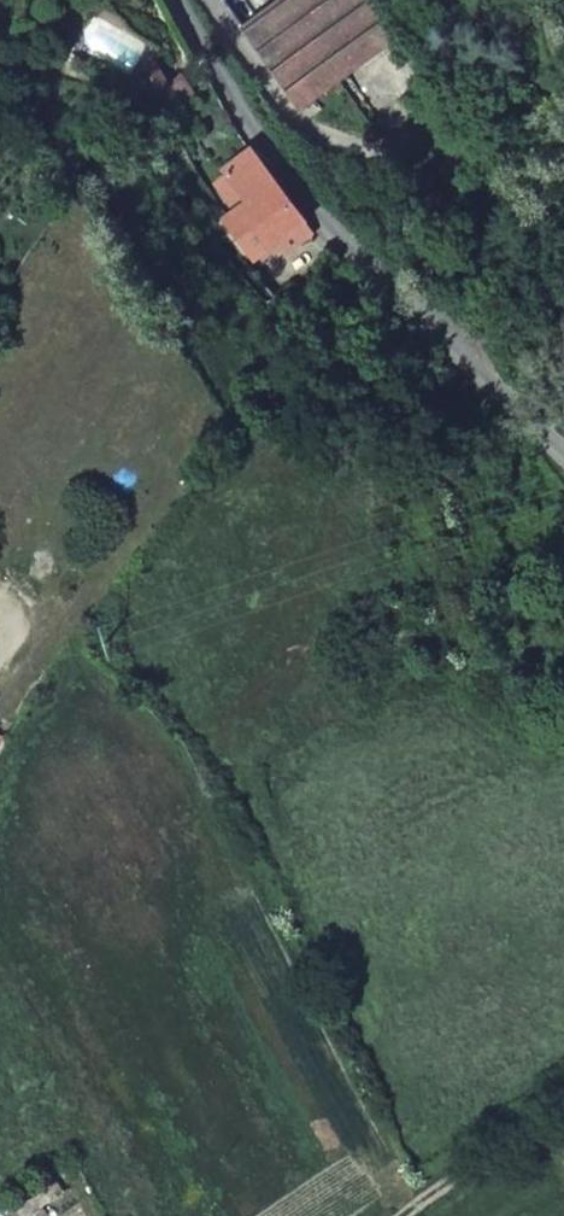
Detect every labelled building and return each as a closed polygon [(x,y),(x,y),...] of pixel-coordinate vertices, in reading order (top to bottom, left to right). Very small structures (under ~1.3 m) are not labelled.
[(241,31),(267,69),(296,107),(305,116),(310,116),(323,107),(413,54),(375,0),(289,0),(241,31)] [(168,84),(154,63),(140,74),(153,95),(168,84)] [(290,251),(313,234),(253,151),(213,183),(233,212),(225,220),(254,260),(277,242),(283,249),(290,251)]
